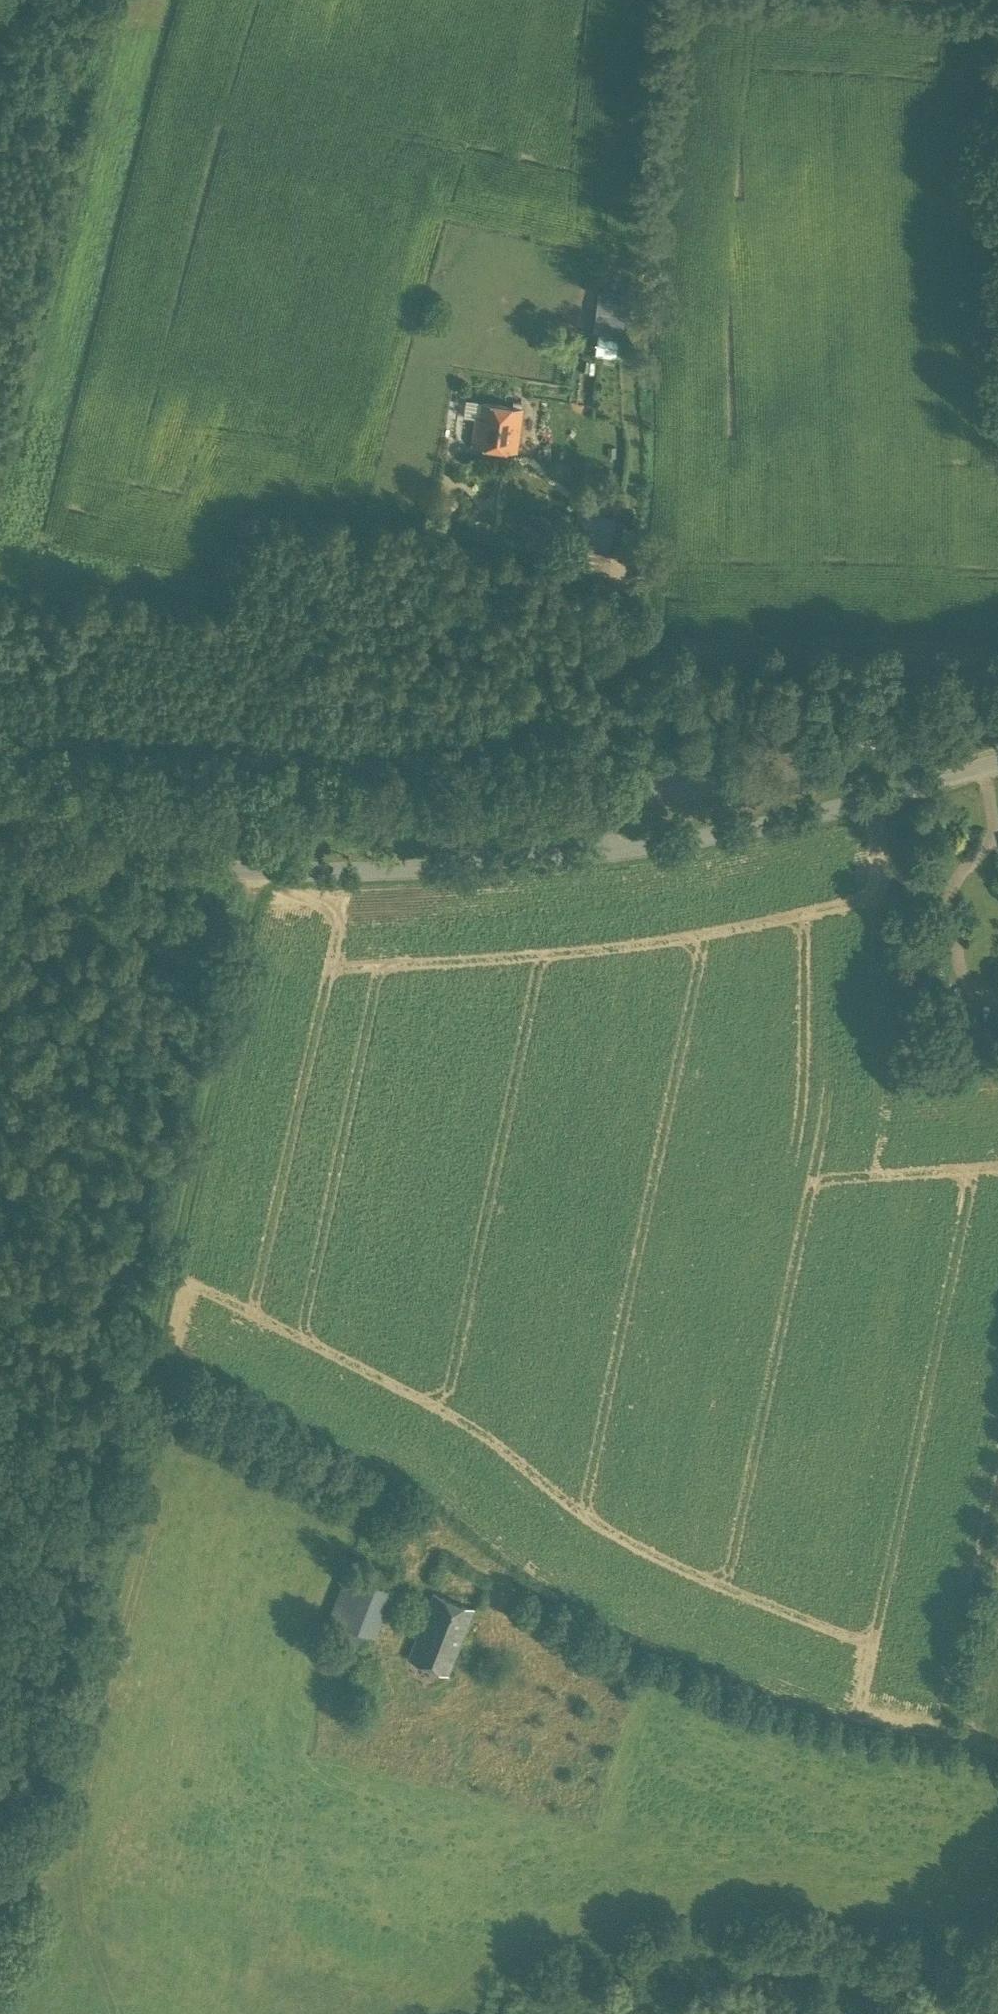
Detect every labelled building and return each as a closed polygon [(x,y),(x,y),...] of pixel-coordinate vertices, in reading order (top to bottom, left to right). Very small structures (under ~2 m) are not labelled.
[(627,294),(598,290),(592,331),(621,336),(627,294)] [(613,357),(616,336),(601,333),(598,333),(595,355),(613,357)] [(516,450),(522,409),(482,404),(481,418),(476,418),(472,444),(516,450)] [(608,552),(612,530),(574,524),(571,546),(608,552)] [(375,1633),(392,1590),(346,1572),(324,1632),(360,1646),(366,1630),(375,1633)] [(447,1675),(472,1610),(434,1595),(408,1659),(447,1675)]
